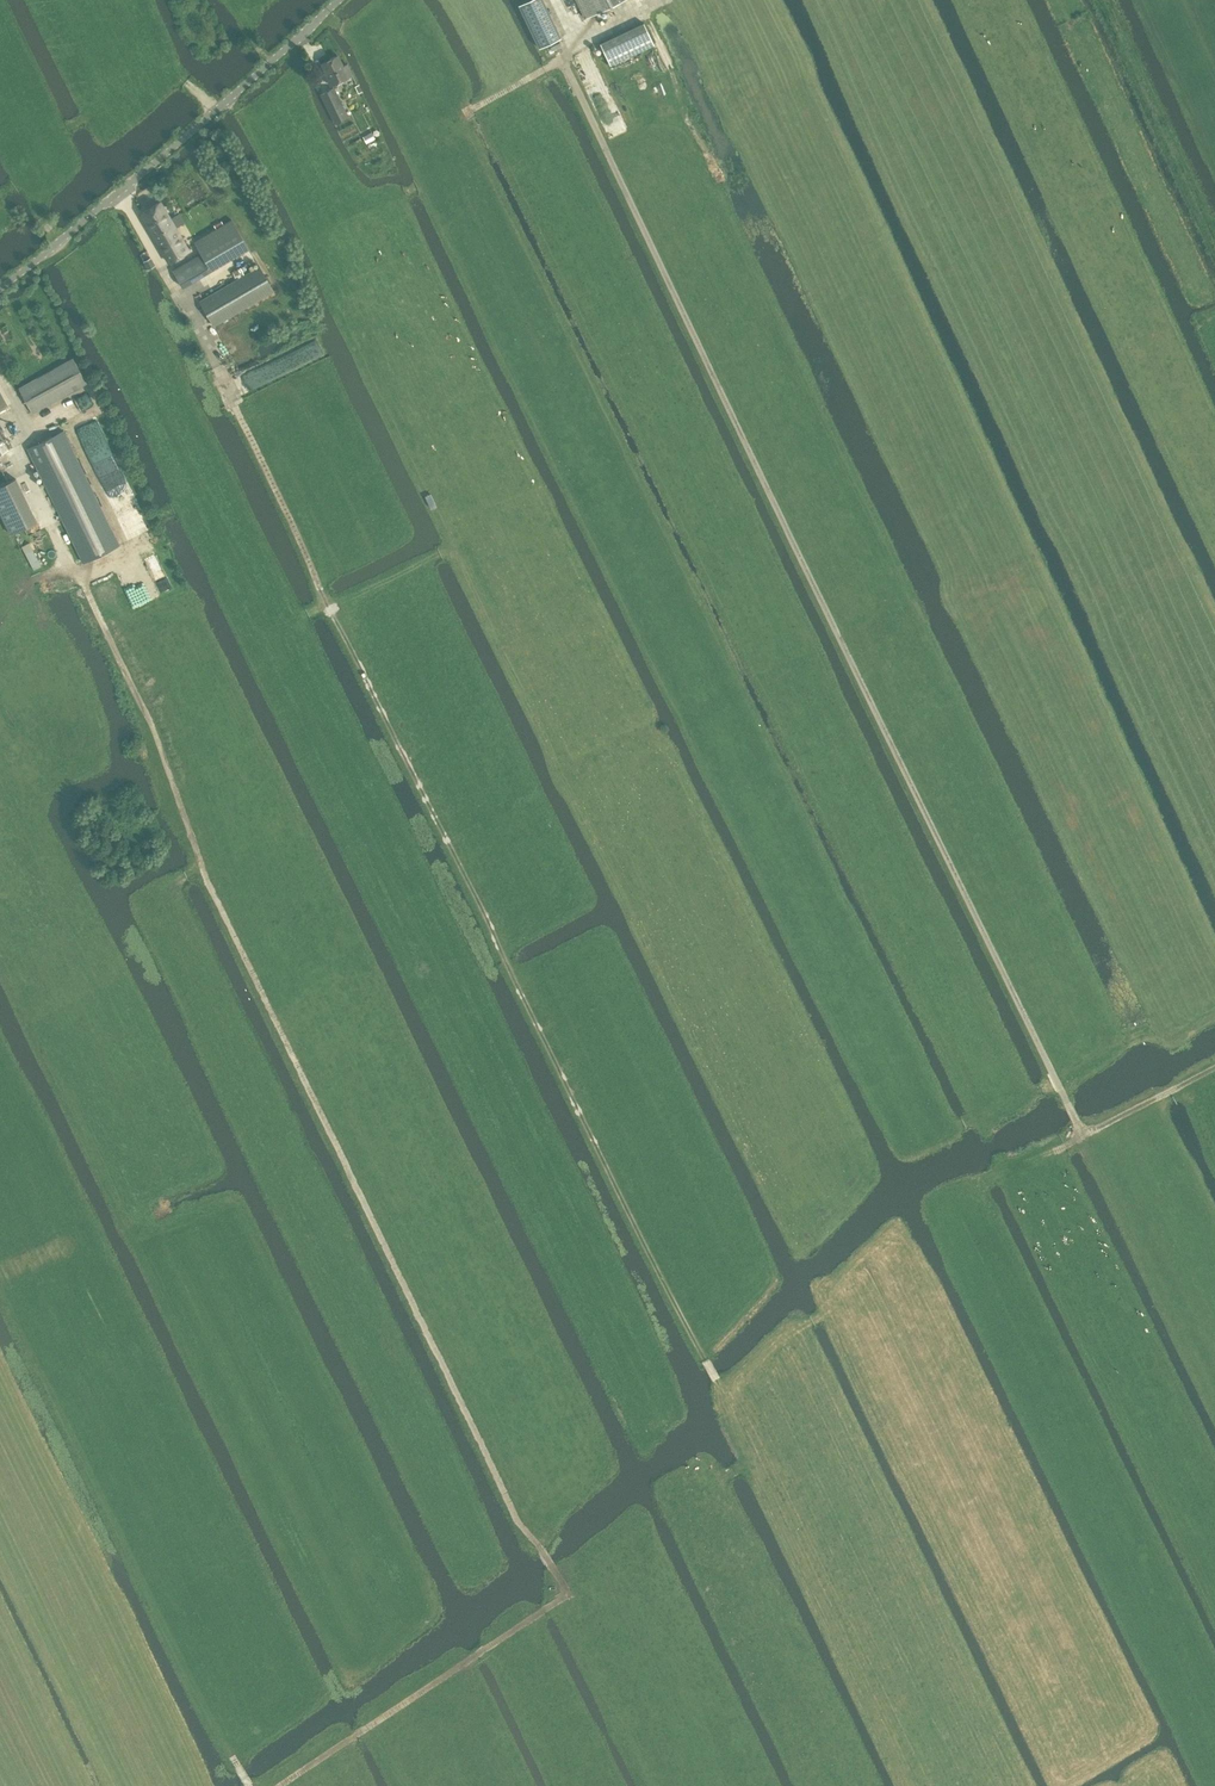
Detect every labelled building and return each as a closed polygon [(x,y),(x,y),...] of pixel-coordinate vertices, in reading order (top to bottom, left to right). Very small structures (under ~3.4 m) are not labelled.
[(561,38),(542,0),(528,0),(518,5),(539,48),(561,38)] [(622,0),(577,0),(586,18),(622,0)] [(610,66),(654,45),(643,22),(599,43),(610,66)] [(343,65),(338,54),(322,62),(326,70),(325,71),(332,84),(353,73),(348,62),(343,65)] [(348,117),(334,88),(320,94),(334,123),(348,117)] [(171,218),(161,202),(140,213),(169,262),(189,250),(176,227),(185,222),(179,213),(171,218)] [(194,241),(201,253),(172,270),(182,288),(249,248),(231,219),(194,241)] [(149,268),(156,263),(153,258),(148,261),(146,263),(148,266),(149,268)] [(214,326),(274,291),(259,266),(199,301),(214,326)] [(32,413),(87,383),(73,358),(19,388),(32,413)] [(1,452),(10,447),(5,437),(0,429),(0,452),(1,452)] [(119,545),(97,497),(65,430),(27,449),(59,516),(83,563),(119,545)] [(11,534),(23,529),(38,521),(16,478),(0,486),(0,512),(11,534)]
